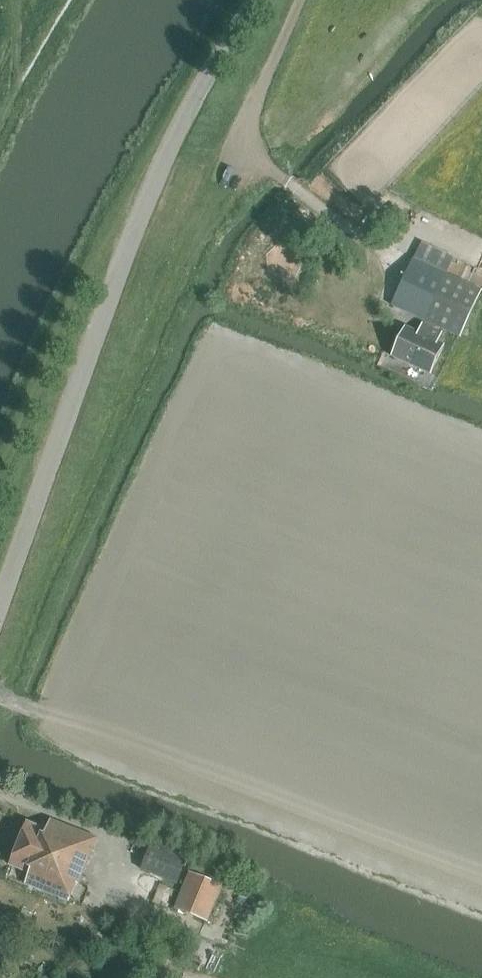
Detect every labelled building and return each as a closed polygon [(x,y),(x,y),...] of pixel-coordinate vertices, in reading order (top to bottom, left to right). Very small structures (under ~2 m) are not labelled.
[(331,231),(320,231),(320,242),(332,242),(331,231)] [(392,306),(461,337),(481,291),(481,290),(445,273),(450,262),(451,263),(452,260),(420,245),(392,306)] [(405,327),(392,355),(431,374),(444,345),(438,342),(442,333),(423,324),(418,333),(405,327)] [(98,839),(51,820),(46,831),(27,824),(10,866),(29,874),(25,884),(69,902),(76,885),(79,886),(98,839)] [(152,847),(142,869),(176,884),(186,861),(152,847)] [(221,887),(190,874),(176,909),(207,922),(221,887)]
